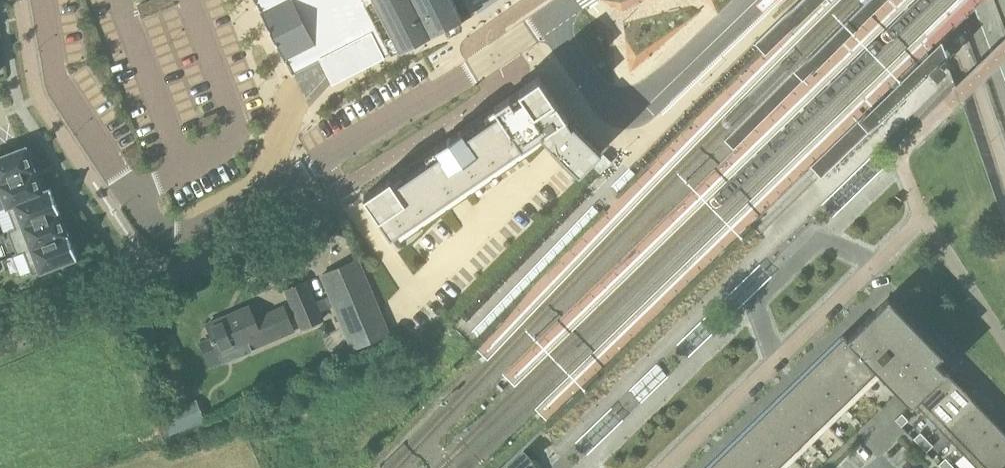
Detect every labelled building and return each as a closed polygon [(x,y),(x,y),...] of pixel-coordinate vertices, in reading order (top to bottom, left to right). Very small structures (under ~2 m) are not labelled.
[(139,16),(177,1),(176,0),(133,0),(139,16)] [(257,3),(256,3),(257,4),(256,4),(257,6),(258,8),(259,9),(260,10),(264,17),(263,18),(264,19),(265,19),(268,27),(268,28),(269,29),(270,30),(275,40),(275,41),(275,42),(276,43),(277,44),(281,51),(280,51),(281,53),(282,53),(286,60),(285,61),(286,61),(285,61),(286,63),(287,64),(287,63),(291,71),(291,72),(291,74),(292,73),(292,74),(293,74),(295,73),(294,73),(295,73),(295,72),(370,34),(376,45),(381,55),(331,81),(332,82),(332,83),(333,83),(334,82),(335,82),(334,81),(349,74),(349,75),(350,74),(350,75),(351,74),(351,73),(365,66),(366,66),(367,66),(367,65),(382,58),(383,58),(384,58),(383,57),(384,57),(412,42),(414,46),(437,35),(435,31),(463,16),(454,0),(255,0),(257,3)] [(929,39),(917,50),(924,57),(933,49),(936,46),(929,39)] [(539,76),(364,196),(390,235),(540,134),(551,145),(579,173),(601,151),(573,123),(572,125),(564,114),(563,112),(560,108),(559,106),(539,76)] [(219,111),(198,119),(201,127),(220,120),(222,120),(219,111)] [(35,171),(26,146),(0,156),(0,184),(35,171)] [(603,153),(592,164),(600,173),(611,162),(603,153)] [(0,184),(0,210),(7,207),(44,193),(43,191),(35,171),(0,184)] [(44,193),(7,207),(8,209),(15,228),(16,230),(60,213),(50,188),(43,191),(44,193)] [(15,228),(7,230),(8,233),(17,255),(24,252),(68,235),(60,213),(16,230),(15,228)] [(68,235),(24,252),(33,274),(77,257),(68,235)] [(330,296),(319,300),(323,310),(334,305),(352,349),(389,334),(358,260),(321,275),(330,296)] [(307,281),(286,290),(301,328),(322,319),(319,311),(323,310),(319,300),(315,302),(307,281)] [(888,297),(712,467),(784,467),(881,374),(911,405),(914,402),(913,402),(945,370),(929,354),(936,347),(888,297)] [(294,331),(283,306),(254,318),(249,305),(207,323),(213,337),(201,342),(210,366),(222,361),(219,354),(247,342),(250,349),(294,331)] [(323,337),(330,334),(325,324),(319,327),(323,337)] [(913,402),(914,402),(925,415),(954,387),(958,383),(945,370),(913,402)] [(958,383),(954,387),(925,415),(938,427),(959,407),(970,396),(958,383)] [(983,409),(970,396),(959,407),(938,427),(950,440),(964,427),(983,409)] [(197,400),(162,413),(169,432),(204,419),(197,400)] [(983,409),(964,427),(950,440),(963,453),(969,447),(995,422),(983,409)] [(908,419),(902,413),(895,420),(901,427),(908,419)] [(995,422),(969,447),(963,453),(975,466),(1004,437),(1004,432),(995,422)] [(913,439),(920,445),(926,439),(920,432),(913,439)] [(975,466),(977,467),(999,467),(1004,463),(1004,437),(975,466)] [(926,439),(920,445),(926,452),(933,446),(926,439)] [(532,461),(522,450),(504,467),(525,467),(532,461)] [(536,456),(536,458),(540,467),(545,467),(547,467),(542,454),(540,455),(536,456)] [(942,467),(948,467),(951,465),(945,458),(938,464),(942,467)]
